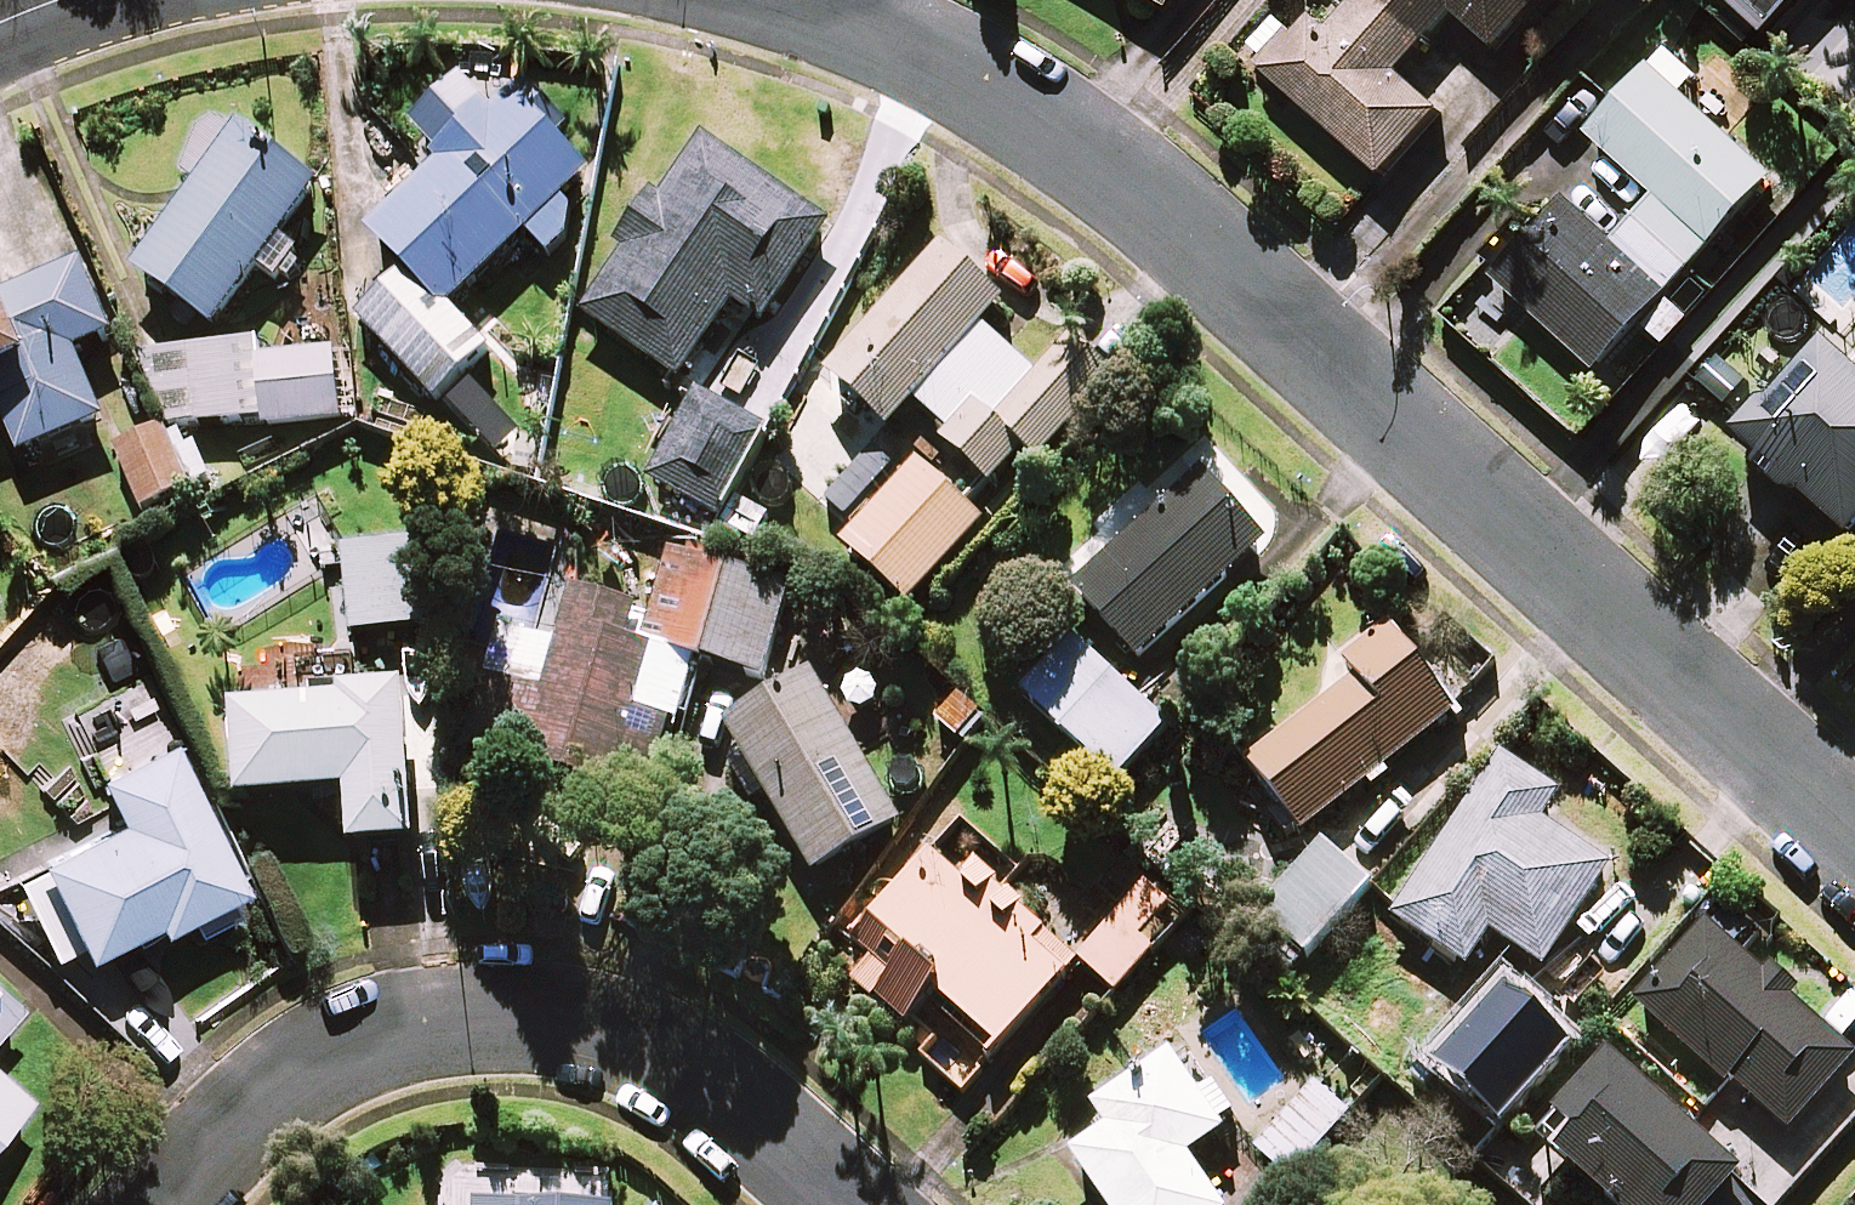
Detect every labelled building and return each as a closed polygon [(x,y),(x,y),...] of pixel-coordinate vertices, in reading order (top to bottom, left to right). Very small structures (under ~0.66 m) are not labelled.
[(1172,13),(1180,0),(1150,0),(1172,13)] [(1345,22),(1325,5),(1265,74),(1385,179),(1440,116),(1399,80),(1455,16),(1499,54),(1546,0),(1364,0),(1345,22)] [(1765,36),(1798,0),(1726,0),(1765,36)] [(1496,282),(1595,372),(1640,322),(1666,345),(1690,318),(1665,295),(1684,274),(1708,296),(1796,199),(1650,67),(1588,136),(1656,198),(1613,246),(1566,204),(1496,282)] [(589,177),(516,102),(479,113),(431,161),(441,171),(371,239),(409,278),(360,326),(438,405),(490,354),(450,313),(528,236),(550,257),(581,227),(560,206),(589,177)] [(178,182),(193,192),(137,276),(224,333),(265,271),(279,280),(296,255),(282,246),(320,189),(234,131),(211,118),(178,182)] [(584,321),(673,381),(722,310),(766,340),(826,251),(838,234),(705,143),(663,205),(655,199),(625,244),(632,249),(584,321)] [(1005,308),(945,254),(830,382),(890,435),(916,407),(949,436),(941,446),(992,492),(1024,456),(1038,469),(1113,385),(1072,348),(1039,384),(982,334),(1005,308)] [(0,283),(0,412),(23,463),(107,424),(77,359),(113,342),(79,268),(8,301),(0,283)] [(1829,340),(1738,435),(1847,541),(1854,533),(1854,366),(1829,340)] [(140,355),(140,363),(169,430),(265,427),(344,424),(342,359),(263,362),(263,351),(140,355)] [(191,495),(167,434),(119,453),(142,514),(191,495)] [(982,528),(916,467),(842,549),(908,609),(982,528)] [(1265,546),(1202,477),(1076,595),(1139,663),(1265,546)] [(397,553),(346,556),(352,637),(403,634),(397,553)] [(696,661),(764,682),(767,670),(790,677),(801,639),(778,632),(790,595),(670,559),(651,620),(574,596),(559,646),(492,626),(480,666),(455,747),(609,793),(652,806),(696,661)] [(1454,715),(1388,632),(1344,666),(1355,680),(1246,765),(1301,835),(1454,715)] [(1168,730),(1071,642),(1022,697),(1119,785),(1168,730)] [(900,830),(813,680),(727,730),(815,880),(900,830)] [(233,706),(235,802),(350,799),(351,852),(418,851),(415,688),(343,690),(343,704),(233,706)] [(252,909),(171,745),(98,781),(119,823),(38,863),(43,873),(17,886),(54,960),(78,948),(84,959),(184,909),(197,936),(252,909)] [(1555,799),(1499,761),(1392,921),(1465,970),(1489,934),(1541,970),(1609,868),(1540,821),(1555,799)] [(1369,886),(1322,845),(1258,919),(1305,960),(1369,886)] [(1185,916),(1113,855),(1089,883),(1125,913),(1081,965),(1118,996),(1185,916)] [(975,868),(956,887),(932,863),(855,943),(876,963),(857,982),(904,1028),(936,994),(996,1052),(1078,968),(975,868)] [(1853,1061),(1707,927),(1636,1004),(1781,1138),(1853,1061)] [(1560,1057),(1493,996),(1431,1065),(1498,1126),(1560,1057)] [(0,997),(0,1029),(16,1011),(0,997)] [(1237,1124),(1212,1089),(1199,1098),(1172,1060),(1095,1113),(1110,1134),(1073,1160),(1105,1204),(1216,1204),(1185,1161),(1237,1124)] [(1535,1144),(1602,1204),(1750,1204),(1726,1183),(1732,1177),(1608,1064),(1535,1144)] [(25,1100),(0,1077),(0,1128),(25,1100)] [(1351,1120),(1318,1089),(1258,1155),(1290,1185),(1351,1120)]
